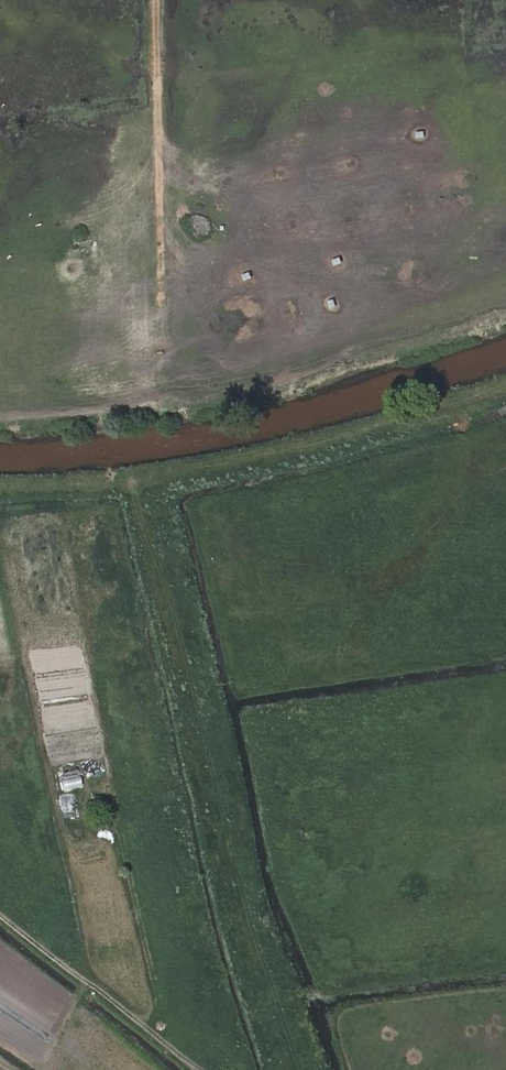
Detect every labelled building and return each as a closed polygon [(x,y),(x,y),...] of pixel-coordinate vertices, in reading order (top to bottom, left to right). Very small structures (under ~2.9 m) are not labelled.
[(85,775),(60,776),(61,789),(86,788),(85,775)]
